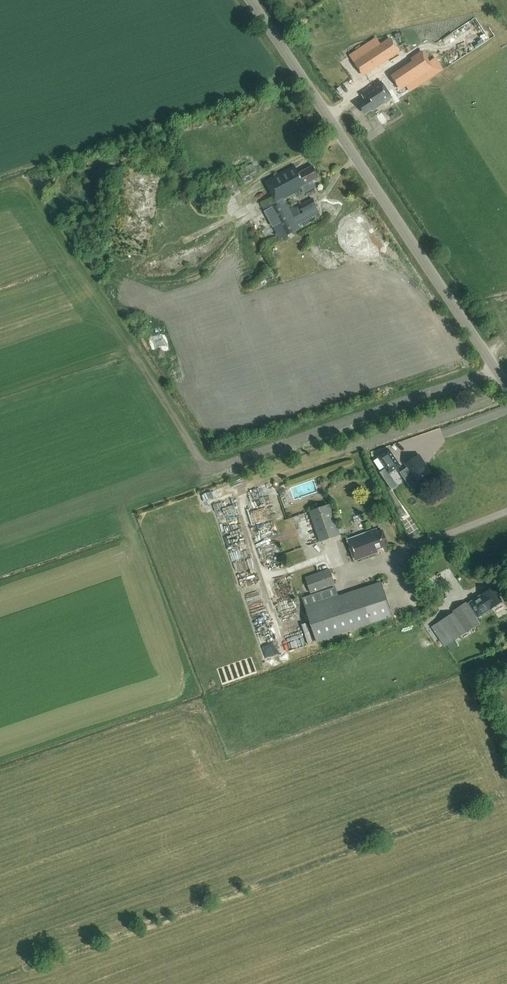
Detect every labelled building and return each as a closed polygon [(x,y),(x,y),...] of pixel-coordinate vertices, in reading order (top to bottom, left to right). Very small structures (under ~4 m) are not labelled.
[(390,38),(356,61),(364,74),(399,50),(390,38)] [(422,52),(413,57),(424,74),(432,68),(422,52)] [(404,58),(388,67),(400,87),(415,78),(404,58)] [(366,99),(359,104),(365,112),(372,108),(373,109),(384,102),(386,103),(390,100),(389,98),(392,97),(382,82),(363,94),(363,96),(365,94),(367,97),(365,98),(366,99)] [(238,171),(242,178),(245,182),(252,178),(251,175),(256,171),(252,164),(238,171)] [(273,196),(260,202),(265,211),(281,239),(300,229),(294,217),(300,214),(296,207),(290,210),(284,199),(302,189),(305,194),(306,193),(308,196),(316,192),(314,188),(316,187),(312,180),(319,177),(313,166),(299,173),(295,165),(265,181),(273,196)] [(232,189),(242,184),(239,180),(236,174),(217,184),(222,192),(231,187),(232,189)] [(313,198),(299,206),(303,213),(316,205),(313,198)] [(389,449),(378,457),(389,474),(401,466),(389,449)] [(417,481),(429,473),(422,462),(423,462),(418,455),(405,464),(408,468),(401,473),(412,490),(420,485),(417,481)] [(309,511),(320,541),(341,533),(330,503),(309,511)] [(349,546),(352,553),(355,560),(378,552),(377,548),(387,545),(382,530),(377,532),(377,529),(347,540),(349,546)] [(305,577),(311,593),(335,585),(330,569),(305,577)] [(305,607),(317,641),(393,616),(382,581),(305,607)] [(478,617),(485,613),(491,609),(502,601),(493,587),(481,595),(475,599),(469,603),(478,617)] [(445,646),(480,623),(466,601),(453,610),(454,612),(432,626),(445,646)]
